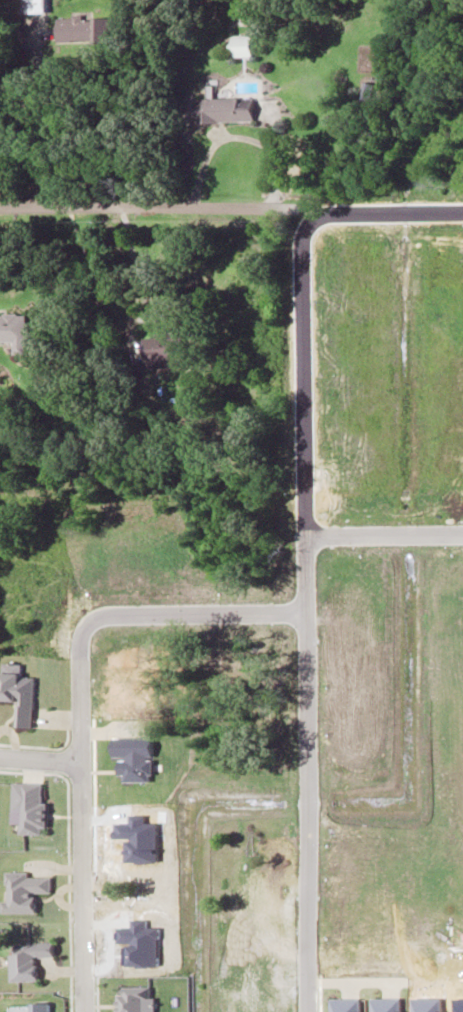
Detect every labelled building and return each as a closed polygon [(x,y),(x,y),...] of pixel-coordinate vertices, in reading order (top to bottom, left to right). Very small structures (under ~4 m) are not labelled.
[(20,11),(43,11),(43,0),(20,0),(20,11)] [(249,55),(249,33),(229,33),(229,55),(249,55)] [(367,100),(372,84),(365,82),(360,98),(367,100)] [(193,108),(193,120),(251,120),(251,96),(201,96),(201,108),(193,108)] [(0,312),(0,341),(13,341),(13,351),(23,351),(23,312),(0,312)] [(160,357),(182,355),(180,330),(138,334),(141,368),(161,366),(160,357)]
